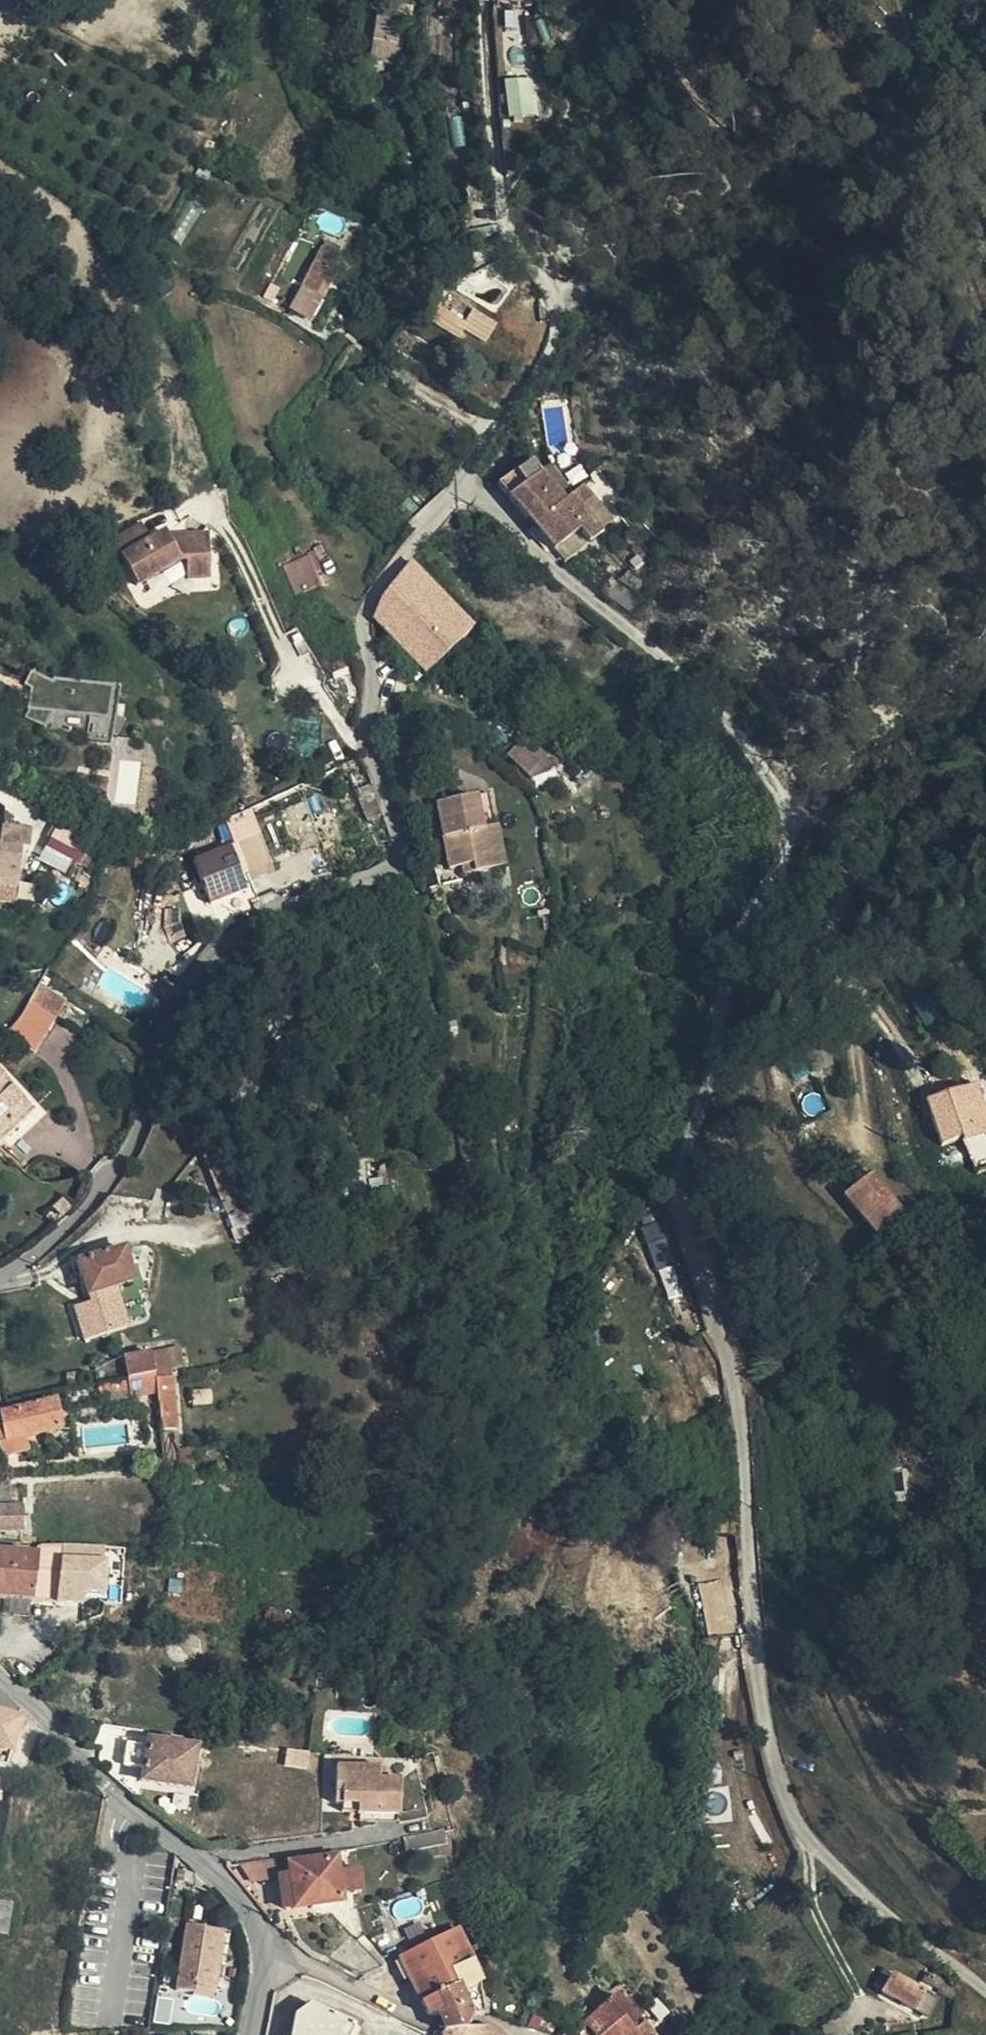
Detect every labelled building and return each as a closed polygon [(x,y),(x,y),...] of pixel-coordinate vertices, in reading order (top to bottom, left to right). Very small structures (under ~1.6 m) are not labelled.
[(385,40),(401,42),(403,18),(388,16),(385,40)] [(400,48),(401,42),(385,40),(385,45),(400,48)] [(398,61),(400,48),(385,45),(374,44),(373,57),(398,61)] [(536,115),(533,77),(504,79),(506,117),(536,115)] [(318,296),(330,270),(334,262),(318,254),(301,288),(318,296)] [(338,274),(330,270),(318,296),(325,300),(338,274)] [(448,296),(437,321),(486,343),(497,318),(448,296)] [(526,489),(542,476),(531,464),(516,476),(526,489)] [(542,476),(567,504),(574,499),(556,478),(549,470),(542,476)] [(511,501),(537,529),(567,504),(542,476),(526,489),(511,501)] [(567,504),(537,529),(556,551),(579,533),(586,541),(589,544),(599,536),(603,532),(583,509),(594,500),(586,489),(574,499),(567,504)] [(583,509),(603,532),(614,524),(594,500),(583,509)] [(208,529),(127,537),(131,573),(188,568),(188,579),(213,577),(208,529)] [(579,533),(556,551),(564,560),(586,541),(579,533)] [(305,565),(282,576),(294,603),(317,592),(305,565)] [(471,632),(410,566),(382,599),(374,622),(386,635),(385,644),(404,676),(408,683),(421,671),(426,676),(471,632)] [(50,686),(30,675),(33,711),(18,724),(37,741),(54,714),(86,717),(84,749),(109,754),(116,693),(50,686)] [(525,738),(506,757),(528,777),(546,758),(525,738)] [(531,780),(554,766),(546,758),(528,777),(531,780)] [(486,830),(480,798),(480,796),(437,806),(451,870),(462,867),(473,865),(475,875),(505,868),(497,828),(486,830)] [(490,796),(480,798),(486,830),(497,828),(490,796)] [(38,859),(69,873),(84,840),(54,826),(38,859)] [(18,892),(23,854),(27,854),(30,830),(0,827),(0,890),(18,892)] [(263,834),(239,844),(249,873),(273,864),(263,834)] [(249,873),(239,844),(195,860),(212,905),(247,891),(242,875),(249,873)] [(473,865),(462,867),(464,876),(475,875),(473,865)] [(67,1002),(40,985),(29,1003),(56,1020),(67,1002)] [(56,1020),(29,1003),(23,1014),(16,1023),(11,1028),(3,1035),(35,1055),(56,1020)] [(822,1049),(802,1057),(811,1076),(831,1068),(822,1049)] [(811,1076),(802,1057),(785,1064),(794,1083),(811,1076)] [(33,1114),(0,1078),(0,1144),(33,1114)] [(925,1104),(940,1147),(962,1140),(974,1172),(985,1168),(985,1119),(974,1089),(925,1104)] [(240,1198),(225,1162),(206,1169),(222,1207),(240,1198)] [(901,1214),(870,1179),(844,1200),(874,1235),(901,1214)] [(124,1191),(131,1196),(138,1187),(131,1182),(124,1191)] [(138,1187),(131,1196),(139,1202),(146,1193),(138,1187)] [(252,1235),(245,1219),(229,1227),(236,1242),(252,1235)] [(82,1267),(91,1299),(132,1286),(123,1254),(82,1267)] [(132,1286),(91,1299),(96,1315),(136,1302),(132,1286)] [(172,1373),(186,1371),(182,1349),(124,1361),(128,1381),(154,1375),(155,1381),(173,1379),(172,1373)] [(128,1381),(98,1387),(100,1398),(131,1392),(133,1400),(158,1395),(165,1469),(180,1468),(173,1379),(155,1381),(154,1375),(128,1381)] [(71,1400),(55,1404),(60,1428),(77,1425),(71,1400)] [(10,1414),(3,1416),(4,1425),(6,1435),(8,1443),(0,1445),(0,1446),(3,1460),(17,1457),(13,1439),(25,1436),(60,1428),(55,1404),(10,1414)] [(29,1454),(25,1436),(13,1439),(17,1457),(29,1454)] [(10,1508),(9,1488),(0,1489),(0,1508),(10,1508)] [(30,1603),(35,1559),(5,1556),(0,1599),(22,1602),(30,1603)] [(700,1582),(704,1634),(735,1631),(730,1580),(700,1582)] [(290,1616),(269,1613),(266,1632),(287,1635),(290,1616)] [(149,1749),(128,1746),(126,1763),(146,1766),(145,1779),(189,1786),(194,1752),(181,1750),(182,1747),(167,1745),(166,1747),(150,1744),(149,1749)] [(309,1755),(287,1752),(286,1766),(308,1769),(309,1755)] [(357,1807),(357,1816),(399,1818),(401,1784),(379,1783),(380,1771),(337,1769),(336,1807),(340,1807),(357,1807)] [(357,1819),(357,1816),(357,1807),(340,1807),(340,1818),(357,1819)] [(338,1857),(312,1860),(318,1907),(344,1904),(342,1895),(340,1874),(338,1857)] [(318,1907),(312,1860),(277,1864),(284,1912),(318,1907)] [(361,1871),(340,1874),(342,1895),(363,1893),(361,1871)] [(10,1935),(13,1904),(0,1903),(0,1932),(10,1935)] [(193,1989),(214,1991),(222,1940),(202,1937),(203,1930),(189,1927),(179,1992),(193,1994),(193,1989)] [(202,1937),(222,1940),(224,1933),(203,1930),(202,1937)] [(400,1961),(409,1980),(470,1950),(461,1932),(400,1961)] [(331,1958),(366,1977),(381,1968),(358,1943),(353,1937),(331,1958)] [(409,1980),(422,2005),(437,1998),(456,1990),(451,1978),(473,1968),(477,1966),(470,1950),(409,1980)] [(444,2015),(437,2016),(439,2022),(471,2018),(462,1995),(480,1987),(473,1968),(451,1978),(456,1990),(437,1998),(444,2015)] [(872,1990),(914,2012),(924,1992),(892,1976),(890,1980),(880,1975),(872,1990)] [(462,1995),(471,2018),(485,2016),(480,1987),(462,1995)] [(212,2000),(214,1991),(193,1989),(193,1994),(193,1997),(212,2000)] [(924,1992),(914,2012),(923,2017),(933,1997),(924,1992)] [(587,2023),(597,2034),(650,2034),(619,1997),(587,2023)] [(422,2005),(426,2016),(429,2017),(437,2016),(444,2015),(437,1998),(422,2005)] [(297,2015),(293,2034),(351,2034),(355,2029),(311,2006),(297,2015)] [(471,2018),(439,2022),(440,2027),(442,2032),(467,2031),(469,2024),(471,2018)]
